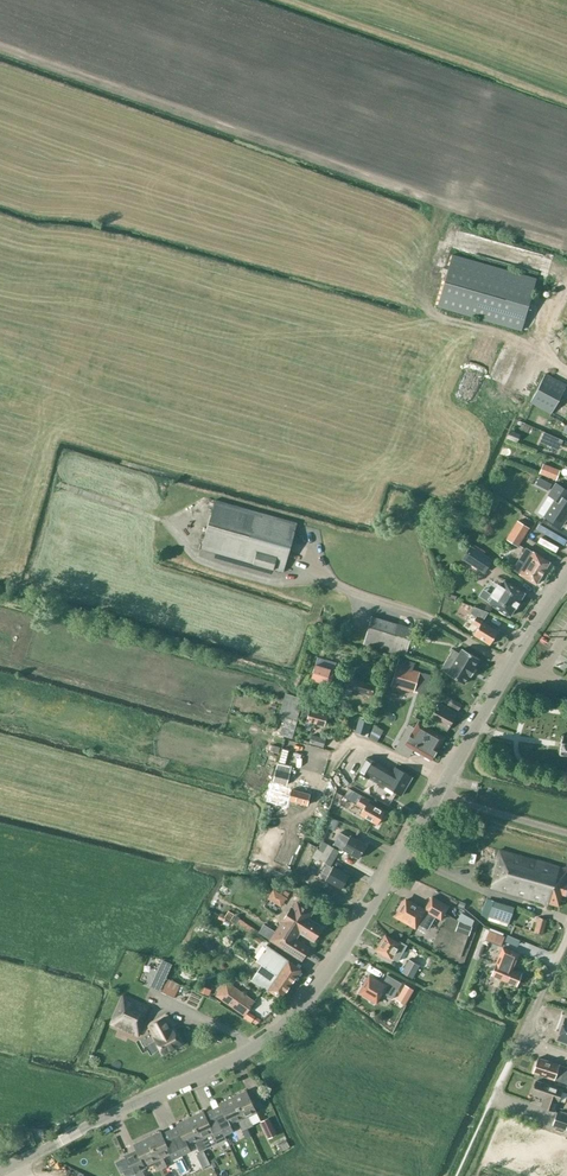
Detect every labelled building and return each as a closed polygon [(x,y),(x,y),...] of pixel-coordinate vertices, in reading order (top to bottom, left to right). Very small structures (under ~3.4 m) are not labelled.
[(453,253),(448,269),(438,307),(522,330),(537,277),(453,253)] [(495,361),(474,412),(487,418),(491,409),(493,410),(512,368),(495,361)] [(551,414),(566,385),(546,373),(530,403),(551,414)] [(518,443),(521,435),(509,431),(506,438),(518,443)] [(550,446),(554,437),(544,432),(540,442),(546,445),(550,446)] [(566,463),(566,454),(560,452),(557,460),(566,464),(566,463)] [(560,470),(543,464),(539,474),(556,480),(560,470)] [(556,483),(549,495),(556,500),(545,517),(560,527),(566,516),(566,500),(566,499),(566,490),(556,483)] [(201,549),(283,572),(297,523),(214,500),(201,549)] [(530,528),(518,520),(506,539),(518,547),(530,528)] [(534,526),(562,545),(566,539),(538,520),(534,526)] [(493,562),(489,559),(471,546),(463,558),(485,574),(493,562)] [(526,548),(518,562),(520,563),(515,571),(519,574),(536,584),(550,562),(533,551),(532,552),(526,548)] [(525,593),(504,580),(500,585),(498,584),(490,596),(493,598),(490,603),(510,616),(515,608),(516,608),(520,603),(519,602),(525,593)] [(490,645),(498,631),(482,622),(488,612),(473,607),(469,614),(475,617),(471,624),(478,628),(474,635),(490,645)] [(414,629),(372,616),(364,643),(405,656),(414,629)] [(455,662),(448,674),(464,684),(469,675),(471,676),(475,669),(473,668),(479,659),(463,649),(459,654),(452,650),(448,658),(455,662)] [(423,663),(400,656),(398,663),(421,669),(423,663)] [(336,664),(317,659),(311,679),(330,685),(336,664)] [(414,693),(415,691),(418,692),(418,693),(426,696),(432,675),(397,665),(391,686),(414,693)] [(347,689),(345,693),(351,695),(352,690),(372,696),(375,685),(344,676),(341,687),(347,689)] [(282,735),(292,739),(304,699),(294,696),(282,735)] [(462,704),(450,698),(446,705),(458,711),(462,704)] [(447,730),(457,713),(441,704),(431,721),(447,730)] [(303,707),(300,719),(325,726),(329,714),(310,709),(303,707)] [(355,731),(365,735),(369,721),(359,718),(355,731)] [(405,745),(432,760),(439,748),(438,747),(444,737),(418,722),(405,745)] [(309,742),(323,747),(325,738),(311,734),(309,742)] [(281,748),(278,762),(285,764),(288,750),(281,748)] [(401,795),(412,777),(395,767),(392,772),(367,757),(358,772),(369,778),(373,771),(382,777),(377,785),(384,789),(386,786),(401,795)] [(278,762),(273,781),(269,794),(277,797),(277,798),(289,801),(289,800),(307,805),(310,794),(294,790),(296,785),(287,783),(292,766),(285,764),(278,762)] [(377,824),(385,812),(369,802),(370,800),(349,788),(344,797),(357,804),(364,808),(360,814),(377,824)] [(359,858),(366,845),(350,836),(349,838),(340,833),(334,844),(343,849),(343,850),(359,858)] [(323,841),(319,850),(335,859),(340,851),(323,841)] [(317,848),(312,856),(319,860),(320,859),(331,865),(335,859),(319,850),(317,848)] [(499,850),(491,877),(494,878),(491,887),(559,906),(562,895),(566,896),(566,893),(566,882),(566,878),(566,869),(499,850)] [(320,876),(326,879),(326,880),(342,889),(349,875),(333,866),(332,867),(326,864),(320,876)] [(308,867),(305,874),(313,879),(317,871),(308,867)] [(275,904),(276,905),(283,893),(272,887),(264,899),(274,905),(275,904)] [(396,916),(415,927),(417,923),(428,929),(435,916),(441,920),(449,906),(432,897),(424,910),(406,899),(396,916)] [(297,940),(301,933),(313,940),(322,927),(309,919),(314,911),(297,900),(271,940),(281,947),(301,959),(309,947),(297,940)] [(489,917),(508,923),(513,908),(494,902),(489,917)] [(534,932),(543,934),(547,920),(538,917),(534,932)] [(245,920),(240,925),(253,937),(257,932),(245,920)] [(454,929),(469,935),(472,927),(458,921),(454,929)] [(485,940),(501,946),(505,937),(489,930),(485,940)] [(398,943),(385,935),(377,950),(391,958),(391,957),(398,961),(407,945),(400,940),(398,943)] [(256,937),(253,940),(259,945),(263,940),(259,937),(257,936),(256,937)] [(281,999),(301,969),(288,960),(267,945),(256,960),(262,964),(255,975),(260,978),(256,983),(267,991),(268,990),(281,999)] [(517,953),(502,948),(491,975),(517,986),(522,973),(511,969),(517,953)] [(402,972),(413,978),(419,966),(422,967),(426,959),(419,955),(415,961),(420,964),(420,965),(409,959),(402,972)] [(157,971),(150,987),(161,991),(166,978),(168,975),(157,971)] [(383,983),(369,975),(359,993),(377,1003),(383,993),(393,999),(402,983),(388,975),(383,983)] [(166,978),(161,991),(174,998),(180,984),(166,978)] [(215,995),(244,1016),(255,1001),(226,980),(215,995)] [(209,996),(212,989),(201,985),(198,991),(209,996)] [(404,985),(399,995),(408,1000),(414,990),(404,985)] [(110,1024),(138,1037),(147,1016),(146,1015),(149,1007),(123,996),(110,1024)] [(181,1044),(172,1027),(166,1016),(149,1025),(156,1037),(154,1038),(163,1054),(181,1044)] [(564,1017),(557,1040),(566,1043),(566,1018),(564,1017)] [(387,1020),(384,1024),(391,1028),(395,1022),(389,1019),(387,1020)] [(533,1072),(554,1079),(566,1084),(566,1067),(559,1064),(559,1065),(538,1058),(533,1072)] [(555,1111),(562,1090),(554,1087),(536,1081),(532,1093),(545,1097),(542,1106),(555,1111)] [(246,1091),(233,1097),(248,1128),(253,1126),(249,1116),(257,1113),(246,1091)] [(220,1105),(212,1109),(224,1135),(233,1131),(231,1126),(238,1122),(242,1131),(248,1128),(233,1097),(220,1103),(220,1105)] [(224,1135),(212,1109),(204,1113),(203,1111),(190,1118),(205,1149),(210,1147),(206,1137),(214,1134),(216,1139),(224,1135)] [(566,1129),(566,1126),(566,1115),(557,1112),(553,1125),(566,1129)] [(177,1126),(170,1130),(182,1155),(190,1152),(187,1146),(195,1142),(199,1152),(205,1149),(190,1118),(176,1124),(177,1126)] [(279,1139),(269,1118),(260,1122),(270,1143),(279,1139)] [(161,1131),(147,1138),(163,1169),(168,1167),(163,1157),(171,1153),(174,1159),(182,1155),(170,1130),(162,1133),(161,1131)] [(137,1149),(125,1155),(126,1157),(119,1161),(126,1175),(133,1171),(134,1174),(135,1174),(136,1175),(146,1175),(142,1170),(146,1168),(144,1166),(153,1162),(157,1172),(163,1169),(147,1138),(134,1144),(137,1149)] [(286,1139),(278,1142),(280,1149),(288,1146),(286,1139)]
